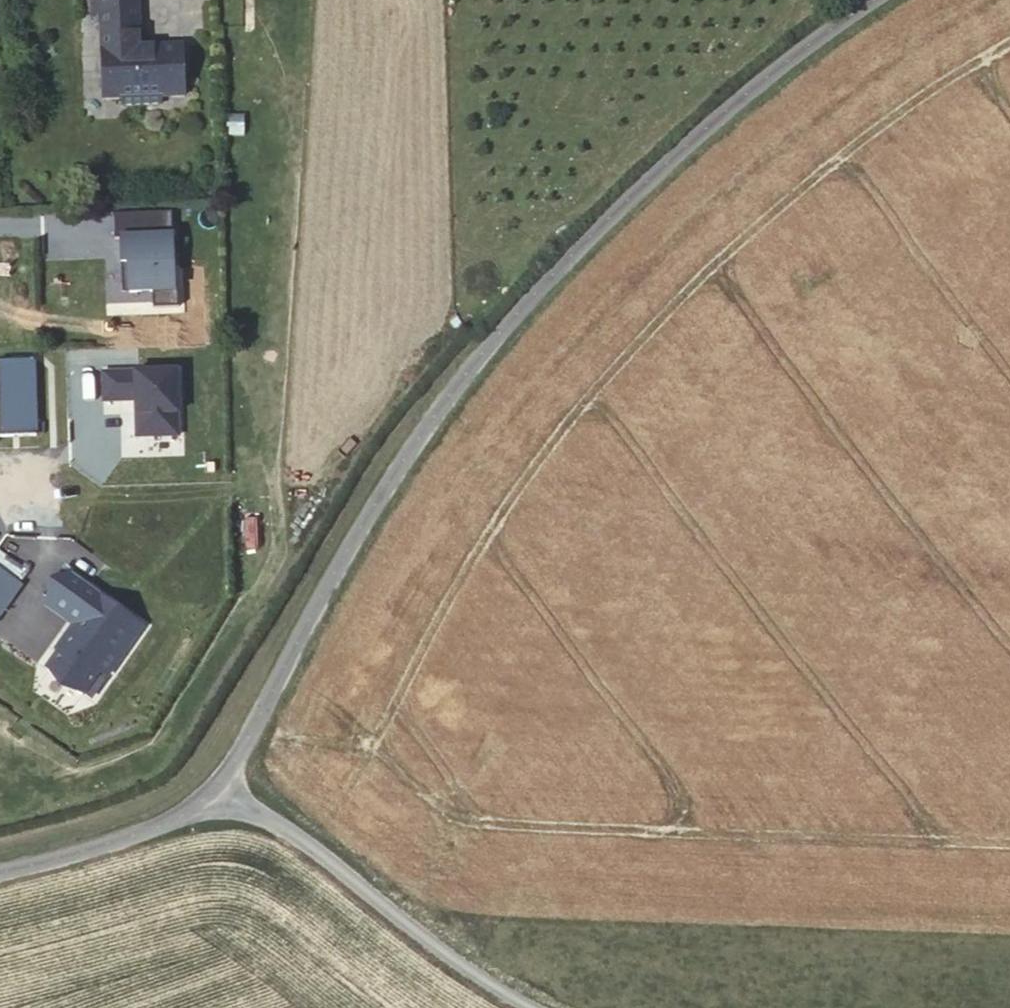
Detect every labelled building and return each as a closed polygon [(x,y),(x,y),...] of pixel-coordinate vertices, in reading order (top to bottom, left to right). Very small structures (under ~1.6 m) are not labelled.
[(183,39),(140,40),(139,0),(101,0),(102,9),(103,92),(122,91),(122,98),(160,97),(160,90),(184,90),(183,39)] [(118,298),(174,298),(174,215),(117,216),(118,298)] [(41,362),(1,362),(1,435),(41,435),(41,362)]
